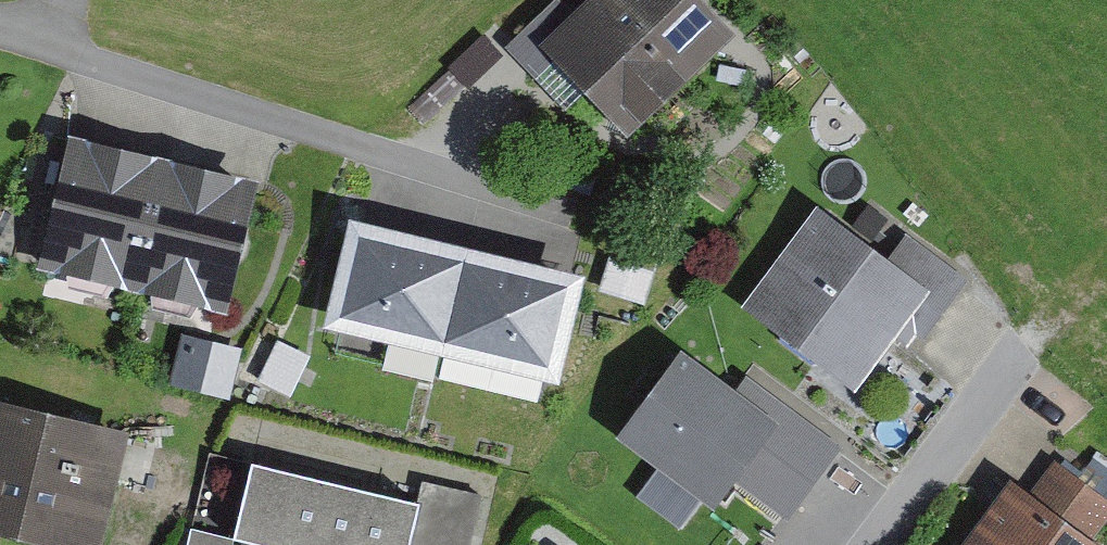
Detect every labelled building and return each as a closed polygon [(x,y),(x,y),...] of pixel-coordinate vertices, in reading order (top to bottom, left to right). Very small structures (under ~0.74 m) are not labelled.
[(629,125),(735,24),(712,0),(574,0),(570,5),(565,0),(549,0),(504,43),(535,76),(559,53),(629,125)] [(259,168),(69,125),(37,262),(227,305),(259,168)] [(815,194),(737,300),(855,386),(894,333),(906,342),(915,329),(923,335),(967,276),(906,231),(891,251),(815,194)] [(586,263),(348,206),(321,317),(559,374),(586,263)] [(655,266),(609,252),(599,286),(645,300),(655,266)] [(310,351),(278,335),(258,376),(290,392),(310,351)] [(738,383),(681,340),(616,427),(713,499),(732,474),(788,516),(843,442),(747,371),(738,383)] [(0,391),(0,525),(85,544),(102,544),(131,422),(0,391)] [(251,450),(249,459),(210,450),(187,544),(230,544),(233,534),(278,544),(472,544),(485,490),(421,475),(417,489),(251,450)] [(954,544),(1106,544),(1106,541),(1094,532),(1106,514),(1106,495),(1054,456),(1034,484),(1010,468),(954,544)]
